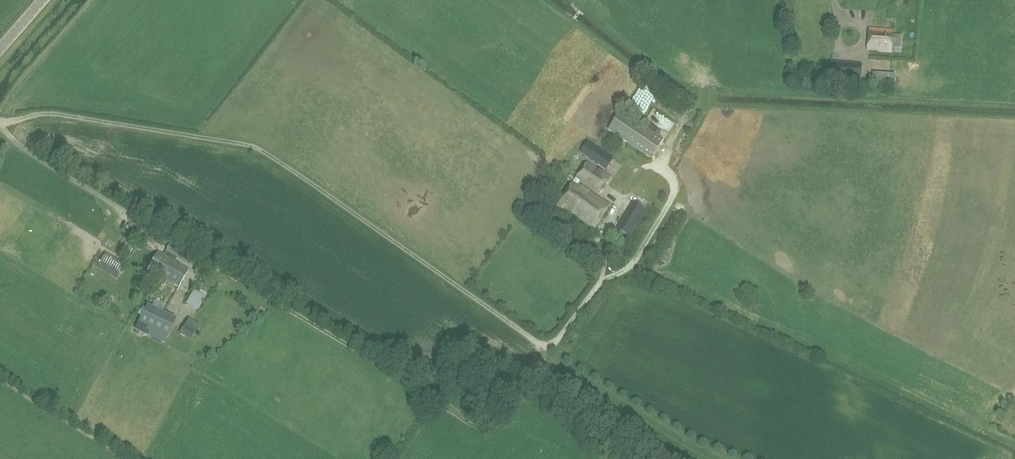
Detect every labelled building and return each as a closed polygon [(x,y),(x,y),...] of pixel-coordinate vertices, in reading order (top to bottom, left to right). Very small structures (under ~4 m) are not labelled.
[(893,30),(869,29),(868,49),(879,50),(878,51),(892,52),(893,30)] [(863,64),(830,61),(829,74),(862,77),(863,64)] [(890,70),(870,69),(869,77),(890,78),(890,70)] [(658,120),(661,113),(649,108),(646,115),(658,120)] [(650,158),(663,139),(621,111),(608,130),(650,158)] [(597,148),(590,158),(598,164),(605,154),(597,148)] [(586,161),(557,204),(572,214),(572,213),(594,228),(610,205),(578,184),(580,181),(599,194),(610,178),(586,161)] [(615,229),(628,237),(645,209),(632,201),(615,229)] [(152,236),(139,228),(135,235),(148,243),(152,236)] [(147,270),(160,277),(171,259),(174,261),(175,261),(177,257),(186,263),(190,255),(170,244),(164,255),(158,251),(147,270)] [(105,253),(101,260),(118,270),(123,263),(105,253)] [(189,269),(175,261),(174,261),(171,259),(160,277),(178,288),(189,269)] [(176,319),(147,306),(140,319),(147,322),(142,333),(164,343),(176,319)] [(204,327),(209,334),(219,327),(214,320),(204,327)] [(179,333),(190,340),(196,331),(185,325),(179,333)]
